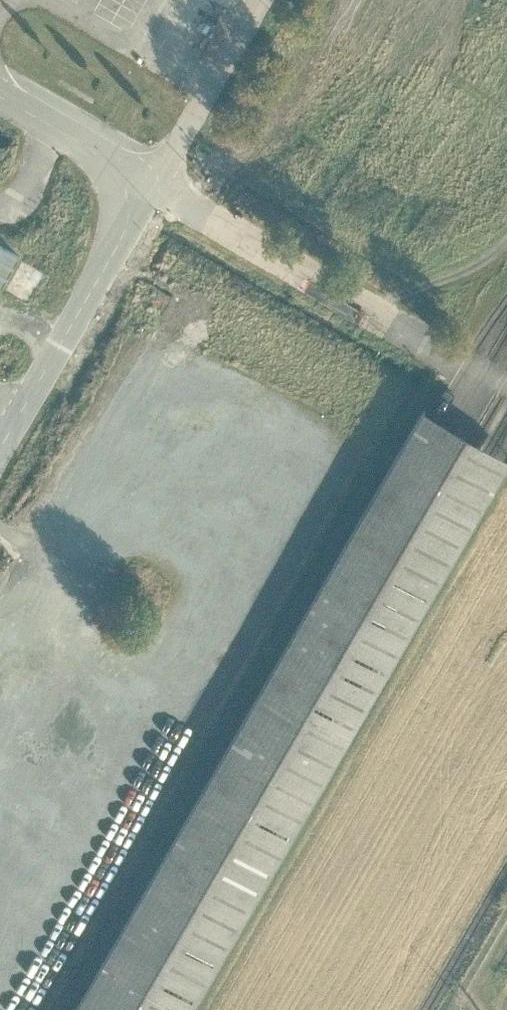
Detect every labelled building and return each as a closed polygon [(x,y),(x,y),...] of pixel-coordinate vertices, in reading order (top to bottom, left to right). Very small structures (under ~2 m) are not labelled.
[(506,461),(506,459),(491,450),(477,442),(451,427),(436,419),(420,409),(71,1009),(189,1009),(506,461)]
